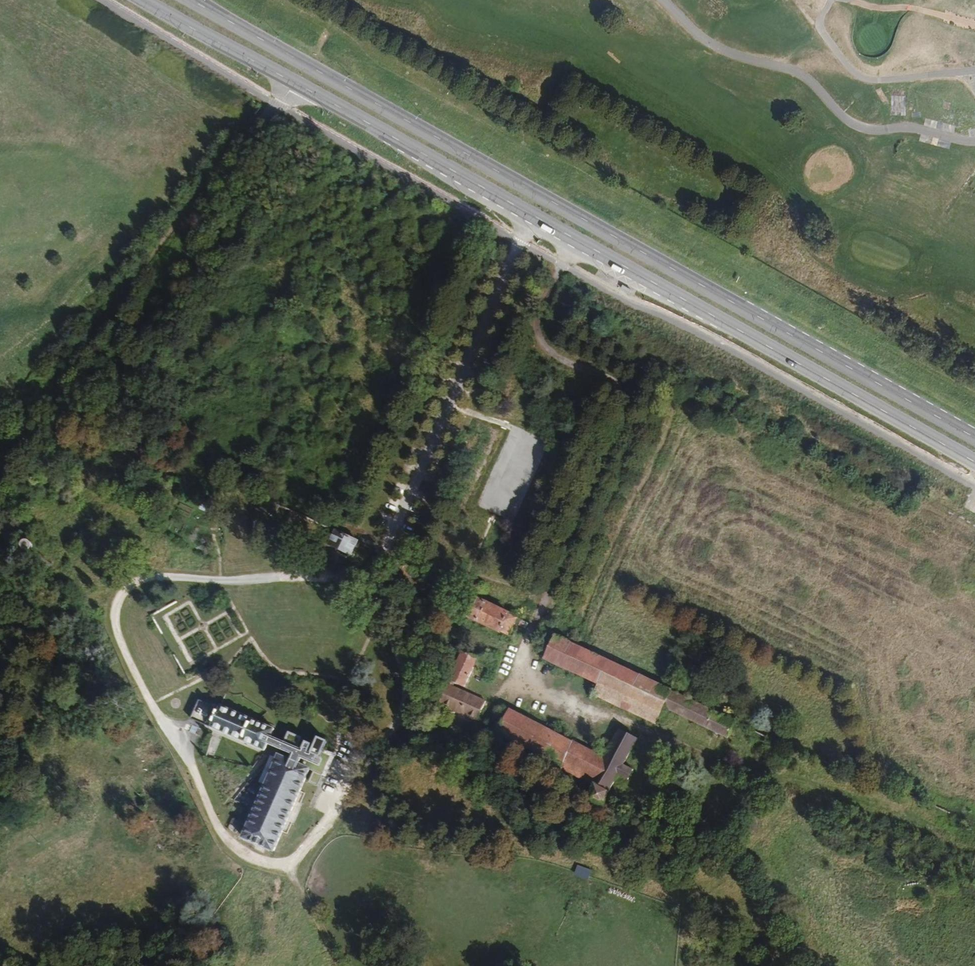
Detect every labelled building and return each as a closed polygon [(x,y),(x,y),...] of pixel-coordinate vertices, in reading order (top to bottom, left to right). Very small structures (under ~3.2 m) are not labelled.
[(205,500),(199,508),(208,514),(214,506),(205,500)] [(343,545),(350,532),(329,521),(322,535),(343,545)] [(501,624),(508,610),(466,589),(456,609),(491,627),(494,620),(501,624)] [(560,665),(571,642),(545,629),(533,653),(560,665)] [(598,656),(571,642),(560,665),(587,678),(598,656)] [(449,678),(464,650),(453,644),(438,672),(449,678)] [(656,685),(598,656),(587,678),(582,689),(641,717),(649,700),(656,685)] [(473,697),(435,677),(426,695),(465,714),(473,697)] [(716,735),(723,719),(658,686),(656,685),(649,700),(674,714),(689,720),(716,735)] [(293,762),(281,757),(241,842),(274,855),(310,771),(314,773),(309,784),(320,788),(332,756),(323,753),(327,743),(319,739),(314,751),(312,750),(313,746),(308,743),(306,748),(301,746),(304,739),(291,734),(286,745),(272,739),(276,730),(203,699),(193,721),(267,752),(270,744),(296,755),(293,762)] [(561,737),(497,704),(485,727),(550,760),(561,737)] [(613,767),(627,740),(605,729),(592,753),(580,782),(573,797),(592,807),(608,775),(619,781),(624,772),(613,767)] [(592,753),(561,737),(550,760),(549,762),(580,782),(592,753)] [(619,781),(608,775),(598,795),(609,801),(619,781)] [(316,803),(314,808),(326,813),(328,808),(316,803)] [(578,865),(574,875),(589,881),(592,871),(578,865)]
